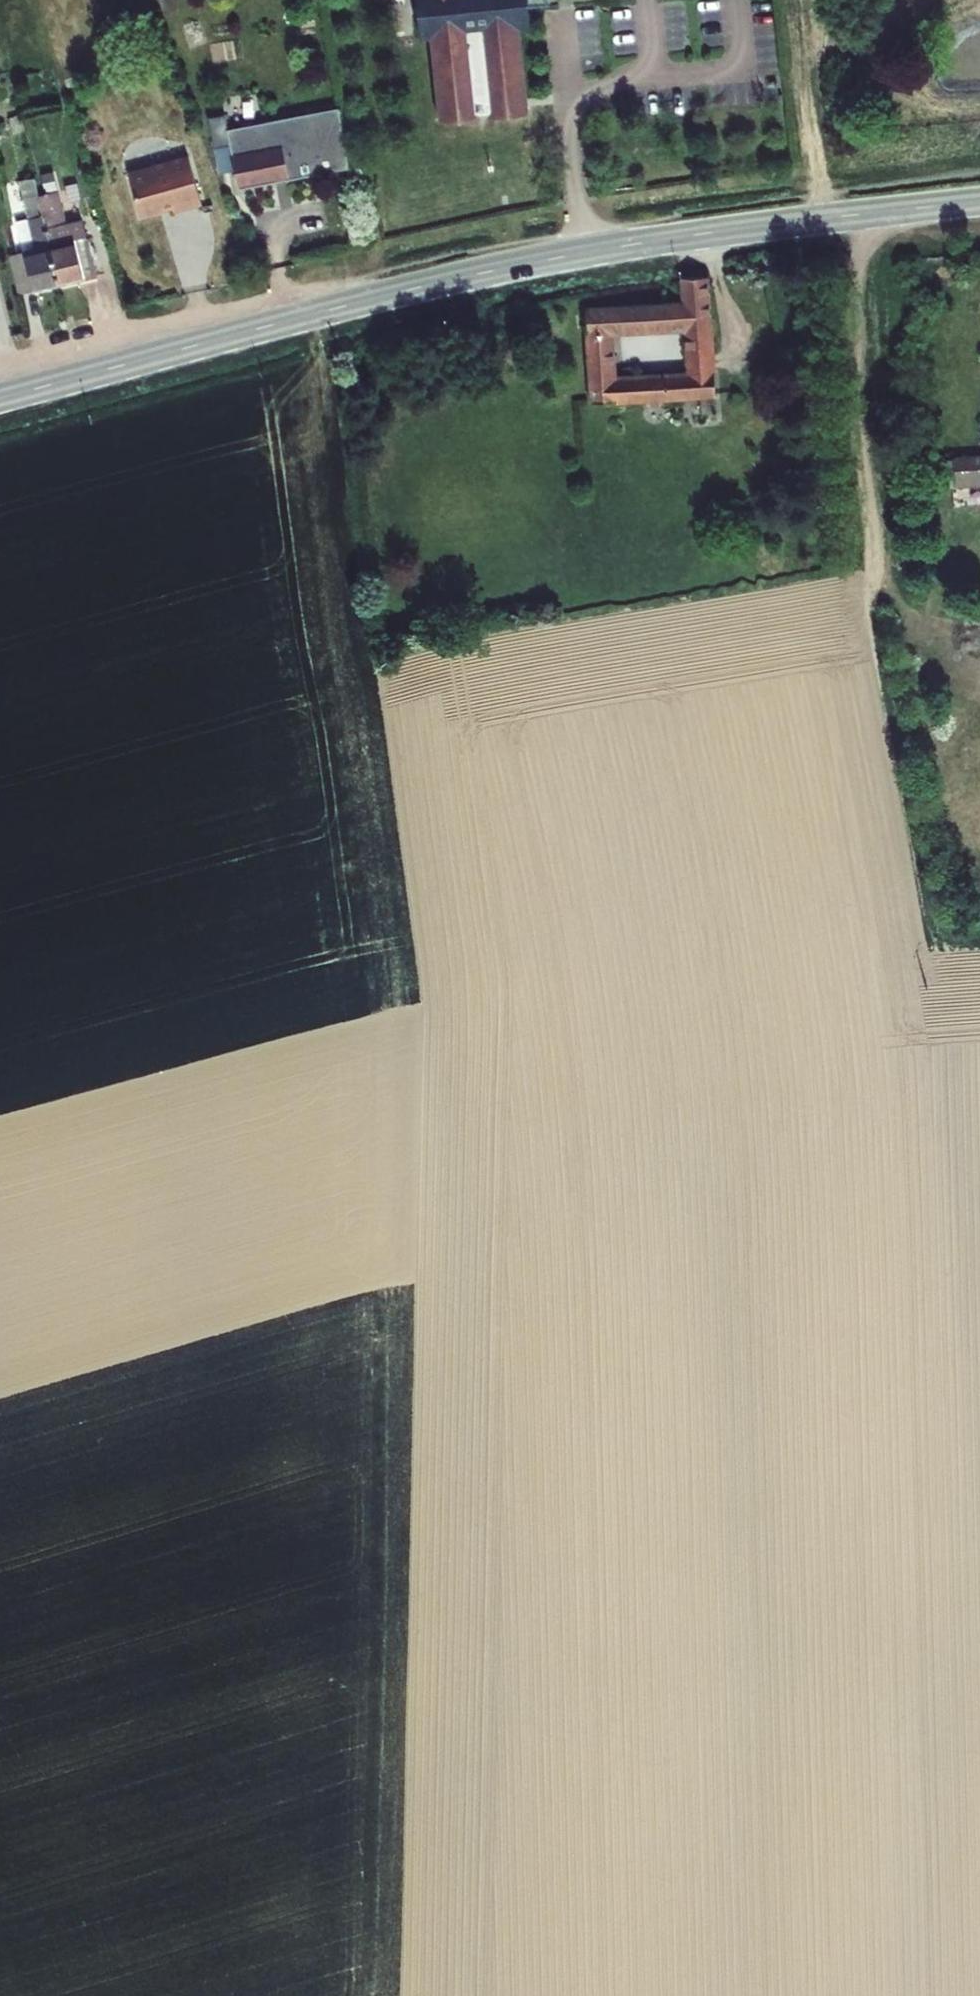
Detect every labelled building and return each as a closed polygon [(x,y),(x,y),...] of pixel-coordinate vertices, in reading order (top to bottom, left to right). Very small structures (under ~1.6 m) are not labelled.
[(440,125),(482,121),(481,117),(488,116),(489,120),(531,117),(523,31),(534,30),(531,0),(417,0),(421,40),(432,39),(440,125)] [(347,170),(337,112),(226,130),(224,118),(210,120),(214,147),(231,145),(238,189),(274,183),(273,179),(285,177),(286,182),(318,176),(318,175),(347,170)] [(165,219),(201,209),(188,158),(128,173),(140,220),(163,214),(165,219)] [(59,281),(95,272),(82,219),(68,222),(55,169),(33,175),(59,281)] [(35,287),(59,281),(33,175),(10,181),(35,287)] [(619,375),(617,332),(691,329),(692,349),(714,348),(711,273),(687,274),(688,304),(588,308),(592,403),(716,398),(715,371),(693,372),(619,375)] [(692,349),(693,372),(715,371),(714,348),(692,349)] [(955,461),(956,487),(979,486),(979,461),(955,461)]
